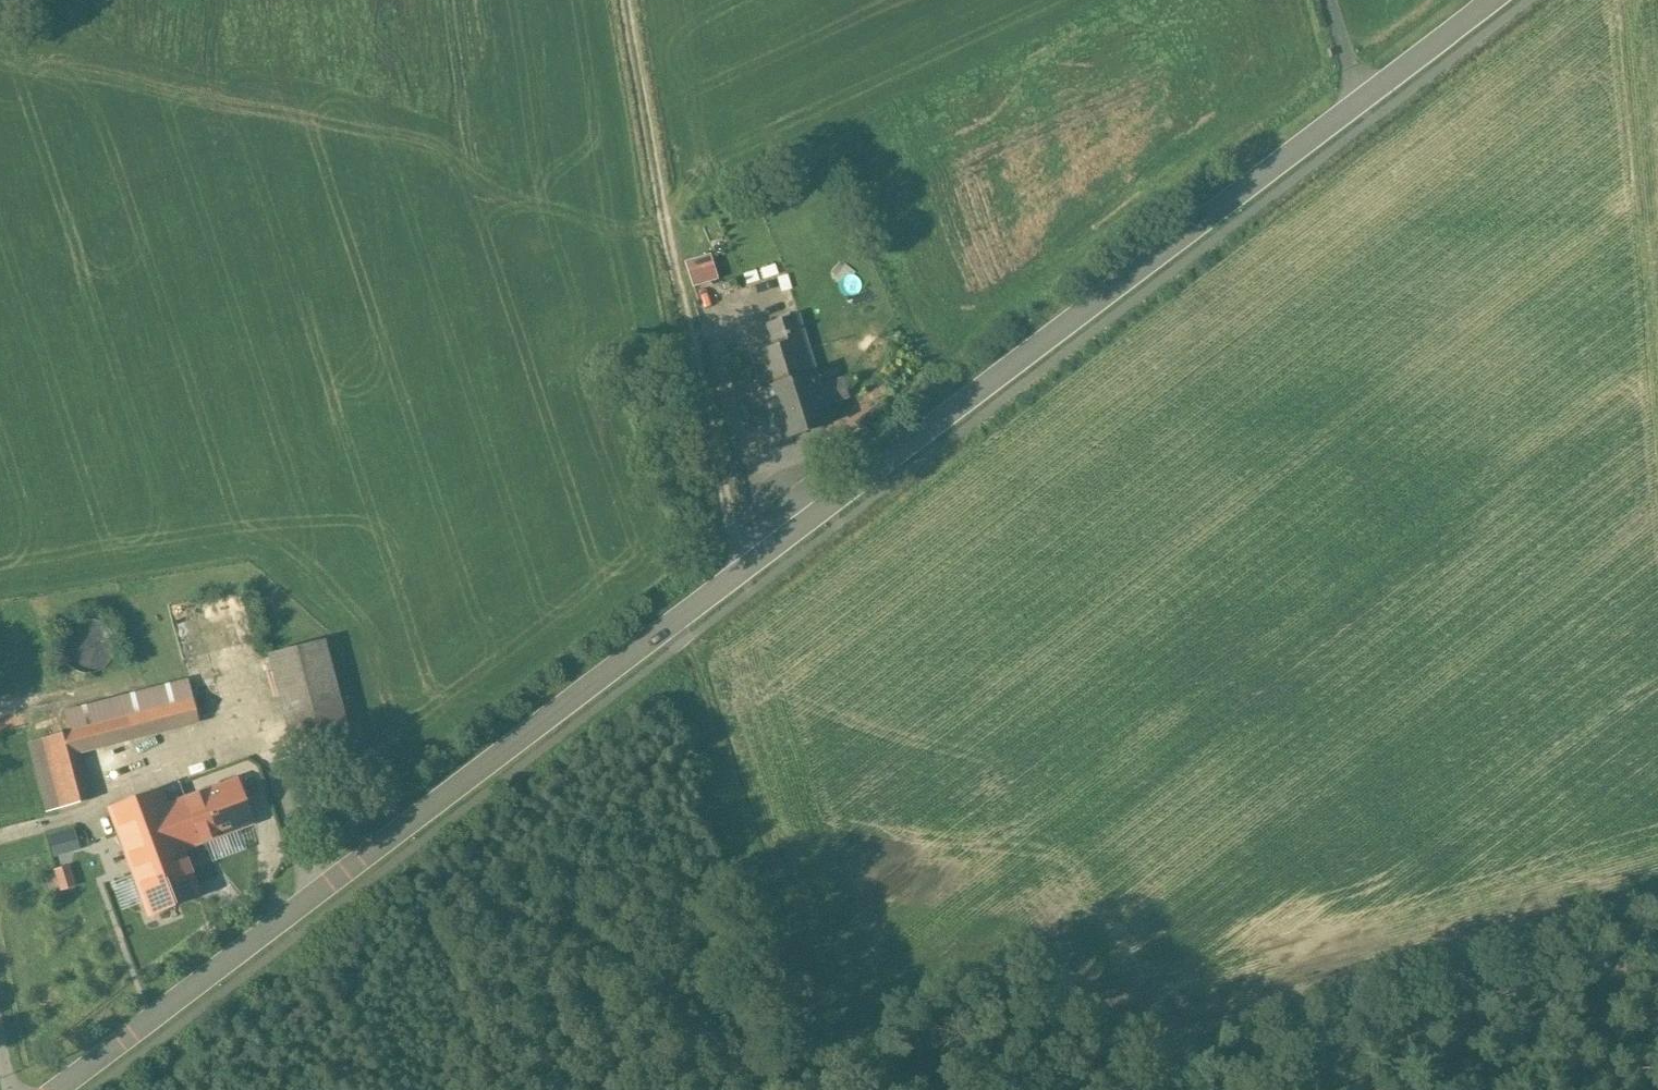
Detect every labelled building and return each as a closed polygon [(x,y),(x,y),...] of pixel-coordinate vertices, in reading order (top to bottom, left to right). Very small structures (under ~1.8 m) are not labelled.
[(717,280),(709,255),(692,260),(686,262),(694,287),(697,286),(717,280)] [(798,316),(768,325),(773,342),(775,341),(777,347),(753,355),(763,387),(815,371),(798,316)] [(815,371),(763,387),(779,439),(831,423),(825,403),(848,396),(843,380),(820,387),(815,371)] [(111,655),(113,645),(110,635),(105,626),(96,620),(86,619),(76,621),(67,627),(62,635),(60,646),(62,656),(68,664),(77,670),(87,671),(97,669),(105,663),(111,655)] [(323,642),(270,656),(292,740),(345,726),(323,642)] [(188,679),(109,700),(115,719),(171,704),(176,725),(198,719),(188,679)] [(109,700),(65,712),(69,731),(62,733),(67,753),(76,752),(176,725),(171,704),(115,719),(109,700)] [(67,753),(62,733),(40,739),(59,809),(80,803),(67,753)] [(89,801),(76,752),(67,753),(80,803),(89,801)] [(237,779),(184,798),(201,842),(253,823),(237,779)] [(159,789),(109,807),(132,867),(182,849),(165,805),(159,789)] [(184,798),(165,805),(182,849),(201,842),(184,798)] [(80,826),(54,833),(60,856),(87,849),(80,826)] [(182,849),(132,867),(149,914),(199,896),(182,849)] [(66,890),(83,885),(77,863),(60,868),(66,890)]
